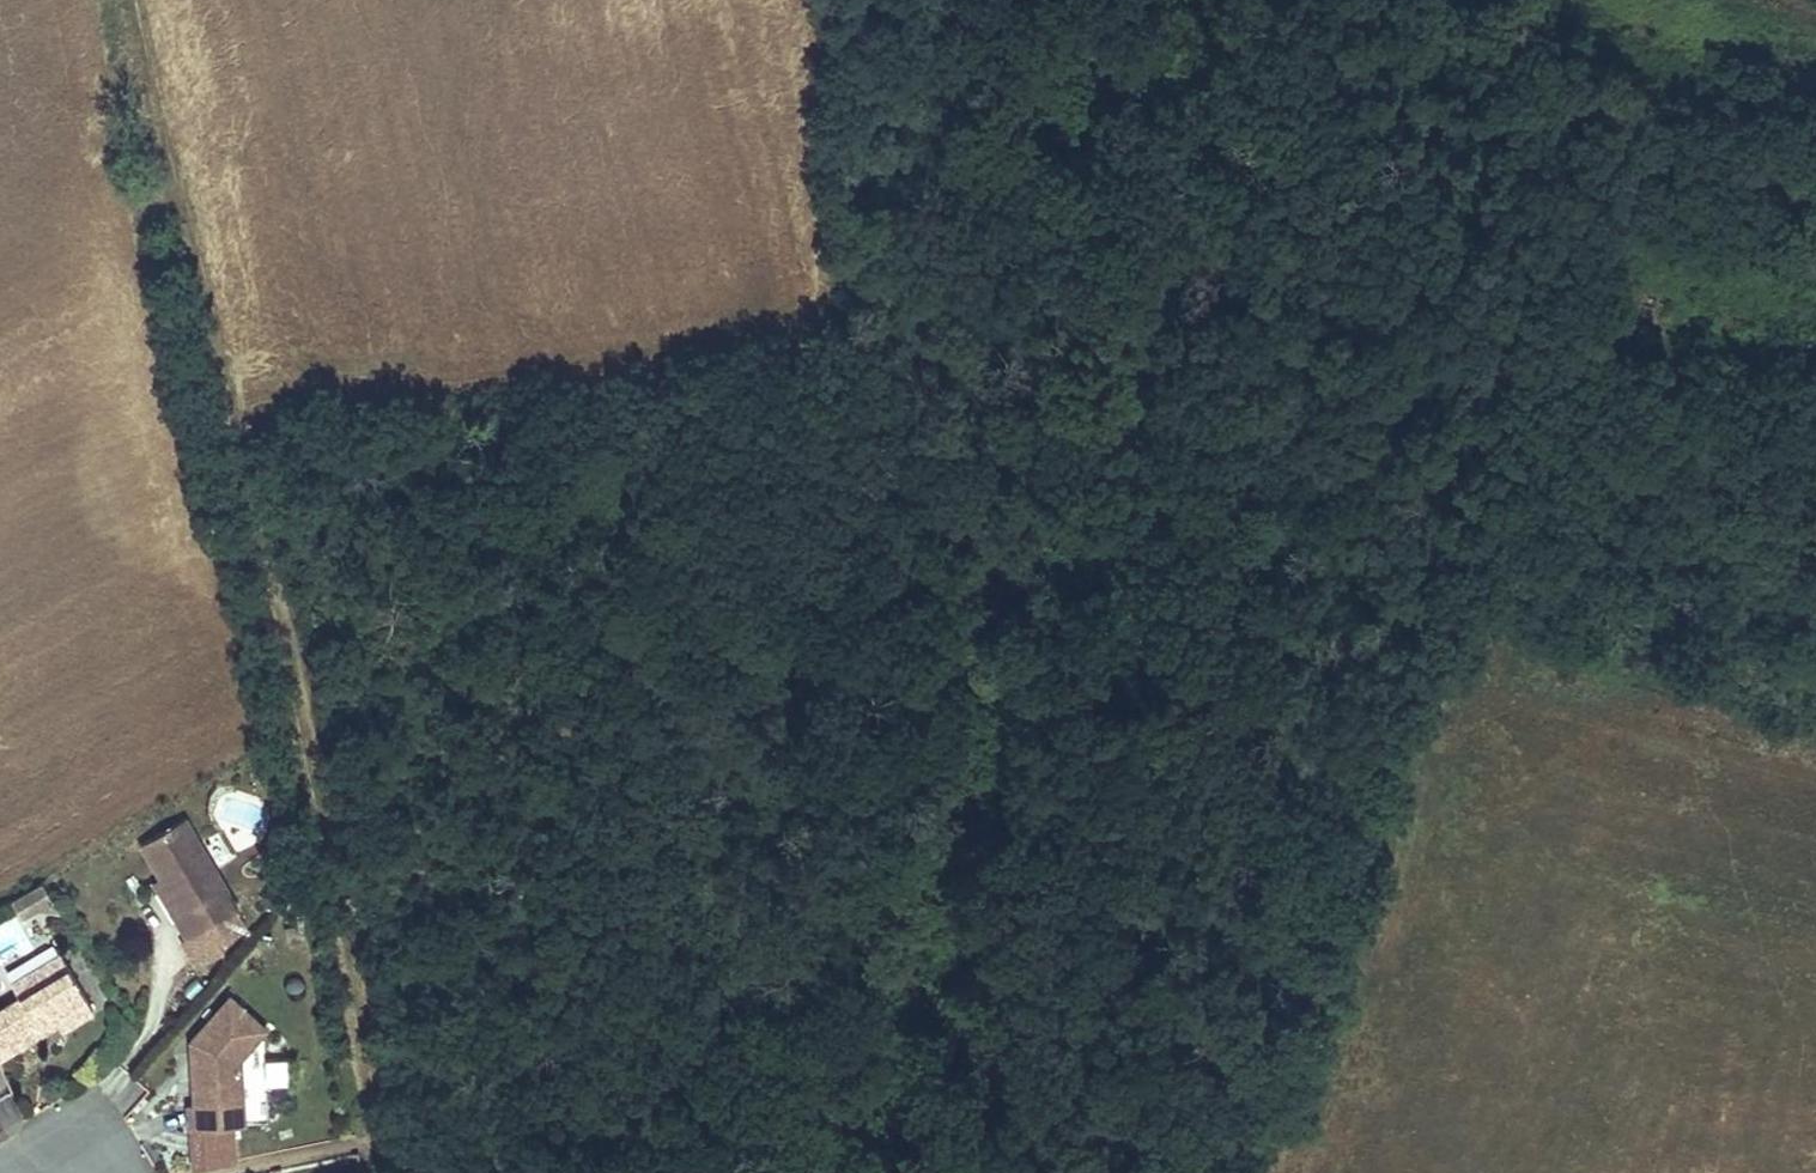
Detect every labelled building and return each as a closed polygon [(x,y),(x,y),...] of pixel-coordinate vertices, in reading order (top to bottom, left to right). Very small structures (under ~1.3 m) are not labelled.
[(189,818),(145,844),(165,878),(185,913),(178,917),(192,939),(243,909),(189,818)] [(185,913),(165,878),(158,882),(178,917),(185,913)] [(46,882),(12,895),(22,922),(56,910),(46,882)] [(53,947),(23,965),(31,979),(62,961),(53,947)] [(23,965),(4,976),(13,989),(0,997),(0,1063),(43,1038),(38,1031),(55,1022),(59,1029),(62,1034),(94,1015),(62,961),(31,979),(23,965)] [(236,1005),(196,1048),(197,1060),(204,1060),(204,1072),(197,1072),(199,1110),(193,1110),(194,1133),(235,1132),(234,1110),(247,1110),(245,1066),(272,1037),(236,1005)] [(55,1022),(38,1031),(43,1038),(59,1029),(55,1022)] [(247,1110),(234,1110),(235,1132),(247,1131),(247,1110)]
